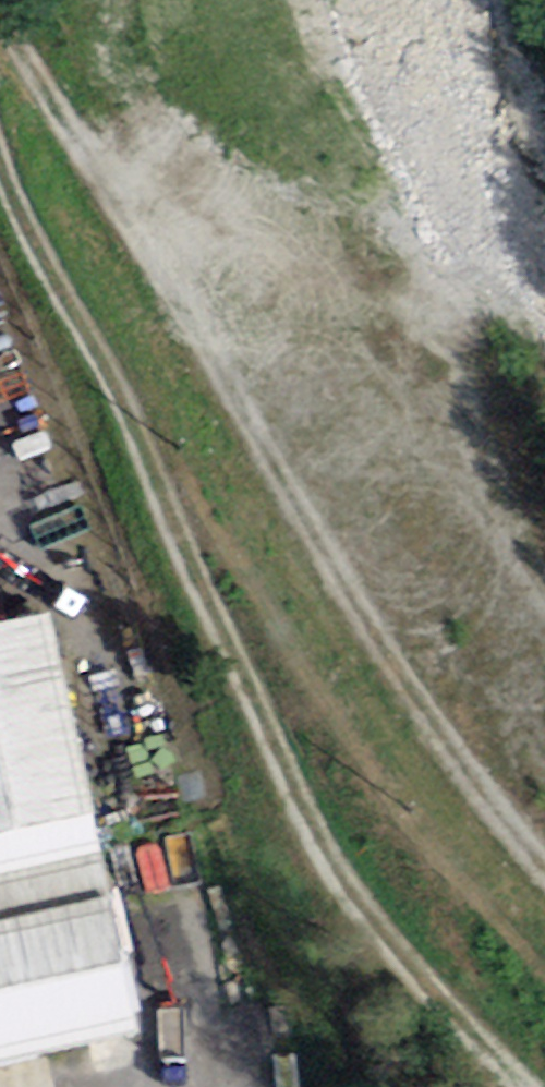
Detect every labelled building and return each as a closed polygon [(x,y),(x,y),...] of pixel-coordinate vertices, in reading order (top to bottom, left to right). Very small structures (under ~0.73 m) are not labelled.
[(53,614),(0,625),(0,923),(114,899),(53,614)] [(143,1035),(114,899),(0,923),(0,1066),(143,1035)]
